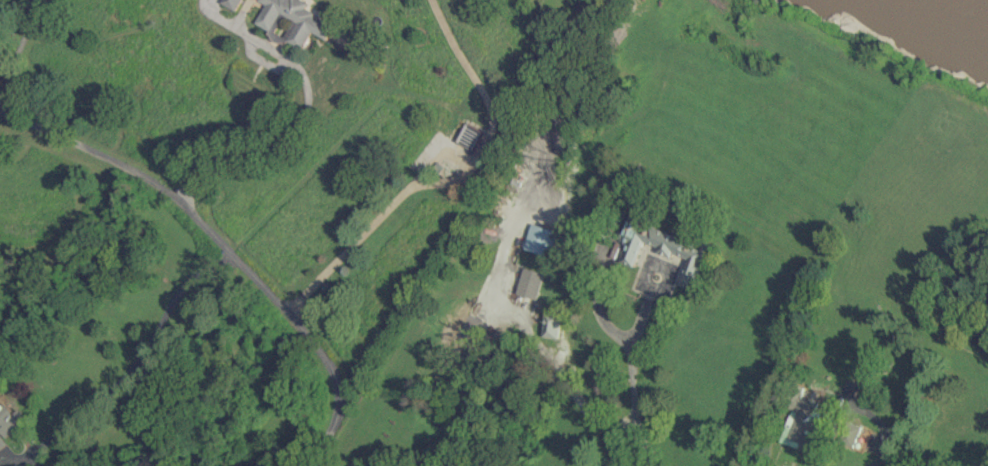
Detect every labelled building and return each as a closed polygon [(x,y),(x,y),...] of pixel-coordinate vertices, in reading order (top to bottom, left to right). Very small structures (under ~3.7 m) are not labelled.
[(237,10),(243,0),(224,0),(223,2),(237,10)] [(267,3),(256,23),(274,33),(284,14),(294,20),(284,39),(302,49),(312,31),(326,39),(334,24),(305,8),(309,2),(305,0),(261,0),(267,3)] [(619,261),(634,266),(643,241),(659,247),(657,251),(671,256),(672,252),(687,258),(677,283),(692,289),(709,244),(703,241),(702,244),(630,217),(623,234),(628,236),(619,261)] [(523,248),(549,255),(556,230),(530,223),(523,248)] [(515,292),(534,298),(542,273),(522,267),(515,292)] [(558,314),(543,312),(541,336),(555,337),(558,314)] [(817,403),(797,395),(786,423),(792,425),(785,442),(809,452),(823,413),(815,410),(817,403)] [(6,437),(29,421),(20,408),(11,414),(0,397),(0,427),(6,437)]
